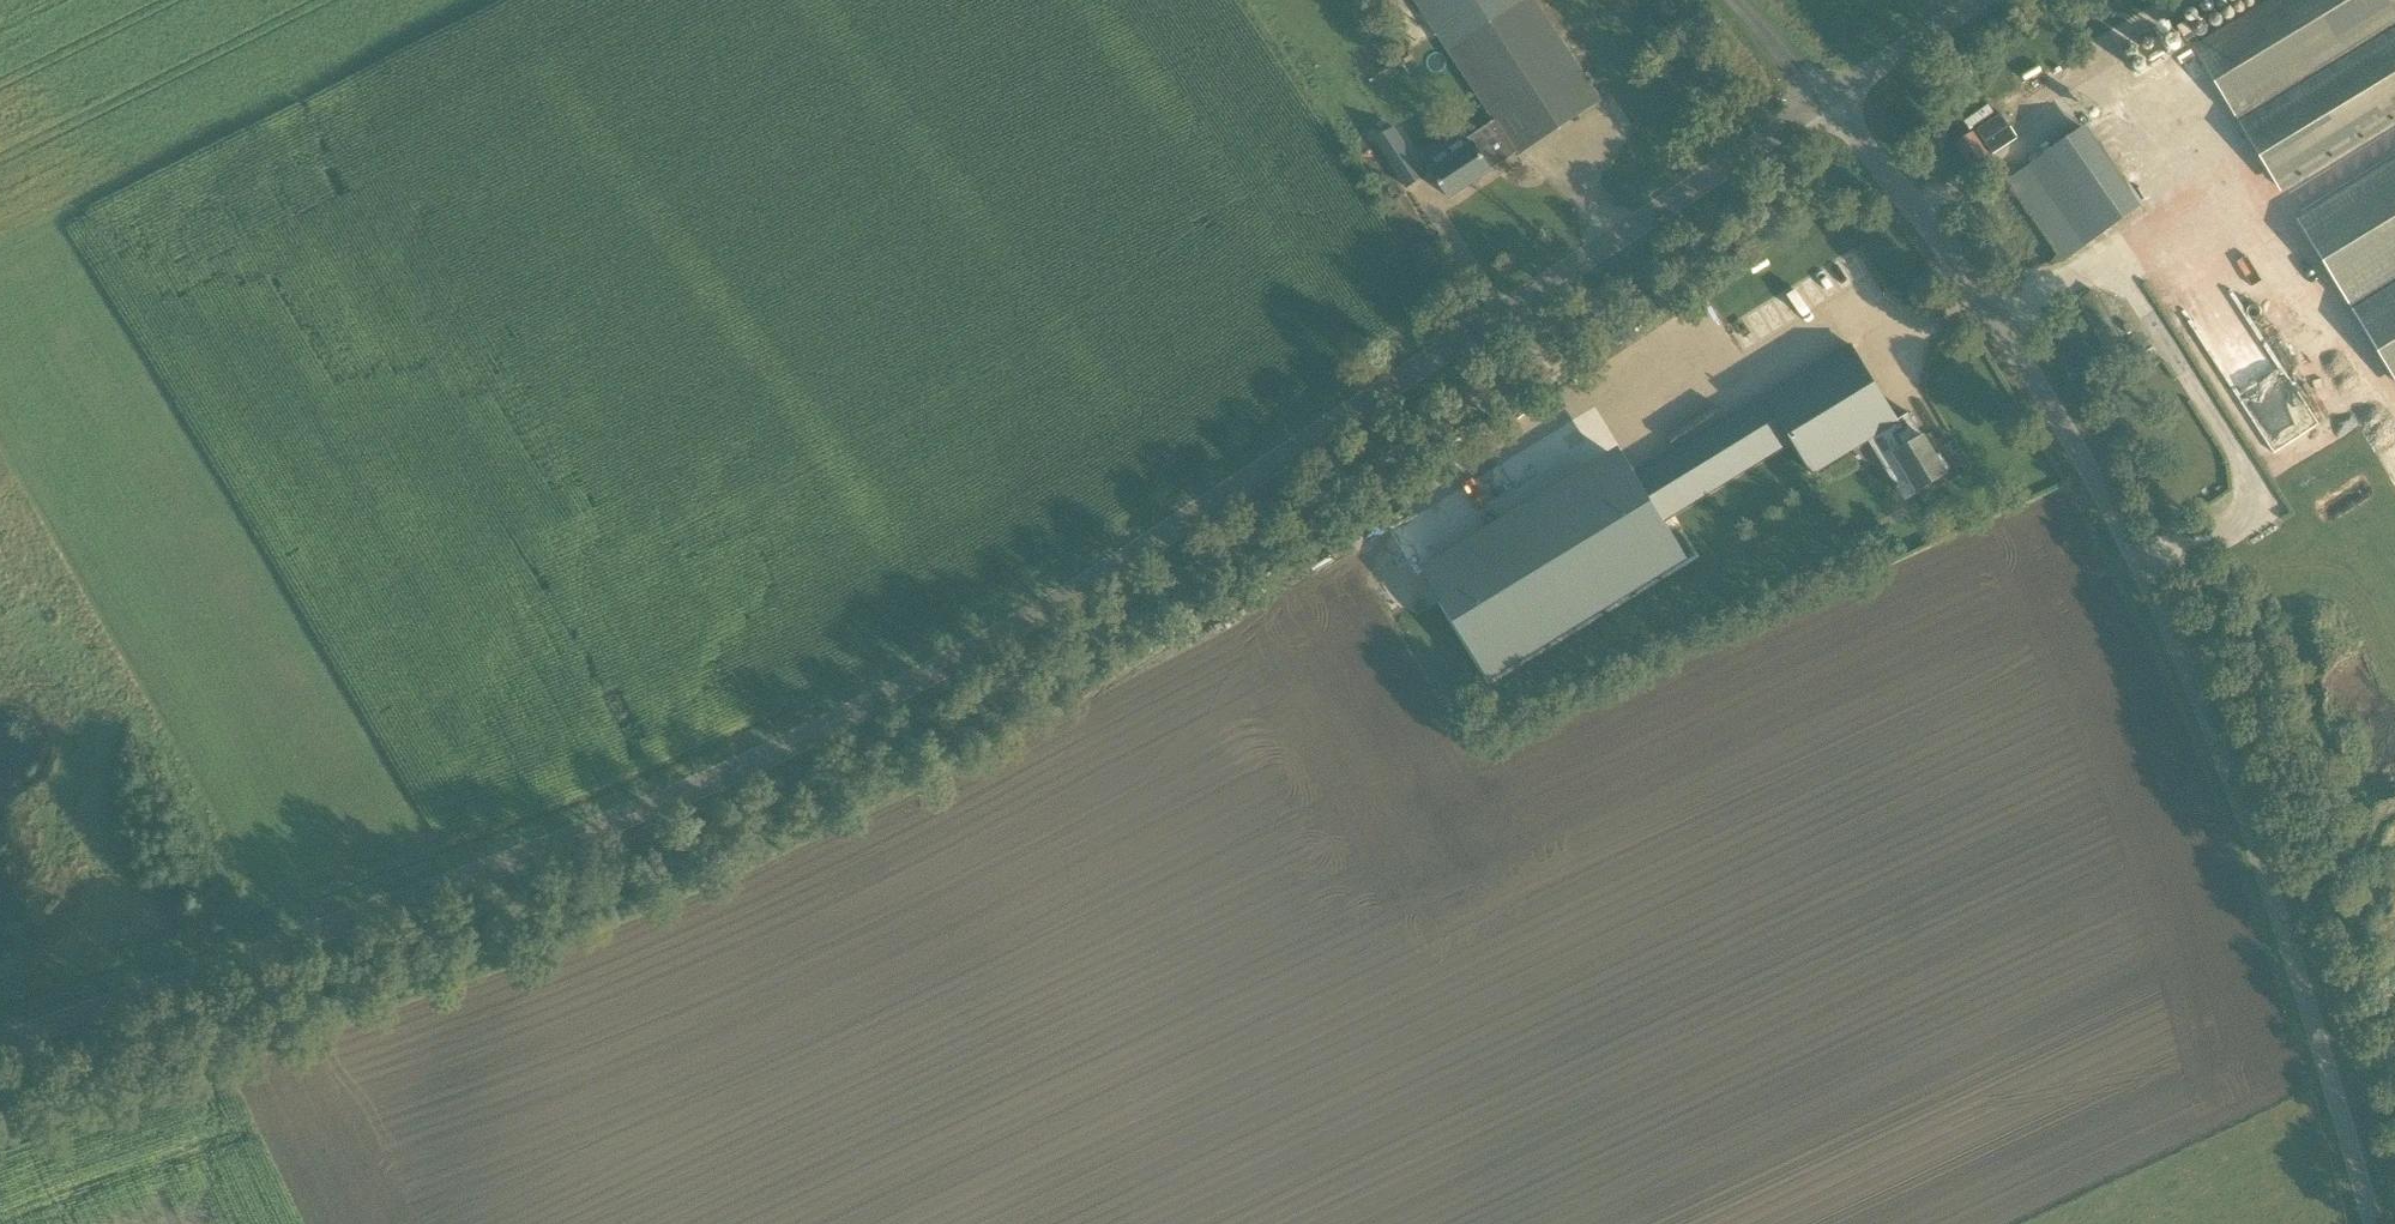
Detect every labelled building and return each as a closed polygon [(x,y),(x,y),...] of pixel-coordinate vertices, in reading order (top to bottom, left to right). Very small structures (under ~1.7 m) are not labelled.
[(1600,101),(1534,0),(1414,0),(1449,53),(1451,52),(1493,122),(1466,140),(1469,144),(1431,170),(1450,199),(1492,172),(1489,167),(1515,150),(1518,155),(1600,101)] [(2285,188),(2394,122),(2394,0),(2276,0),(2200,46),(2285,188)] [(1374,143),(1404,189),(1425,175),(1395,129),(1374,143)] [(1957,143),(1974,170),(1990,160),(1973,133),(1957,143)] [(2082,133),(2018,172),(2065,248),(2129,208),(2082,133)] [(2295,222),(2312,250),(2319,246),(2394,371),(2394,161),(2295,222)] [(2174,308),(2191,340),(2235,317),(2218,285),(2174,308)] [(1817,287),(1597,402),(1615,437),(1835,322),(1817,287)] [(1849,346),(1637,476),(1664,521),(1793,442),(1814,474),(1883,433),(1895,454),(1882,462),(1897,486),(1895,488),(1899,494),(1901,493),(1906,500),(1947,475),(1944,471),(1948,469),(1940,456),(1936,458),(1924,437),(1923,437),(1909,414),(1897,421),(1850,346),(1849,347),(1849,346)] [(1620,448),(1421,569),(1489,681),(1688,560),(1664,521),(1637,476),(1620,448)]
